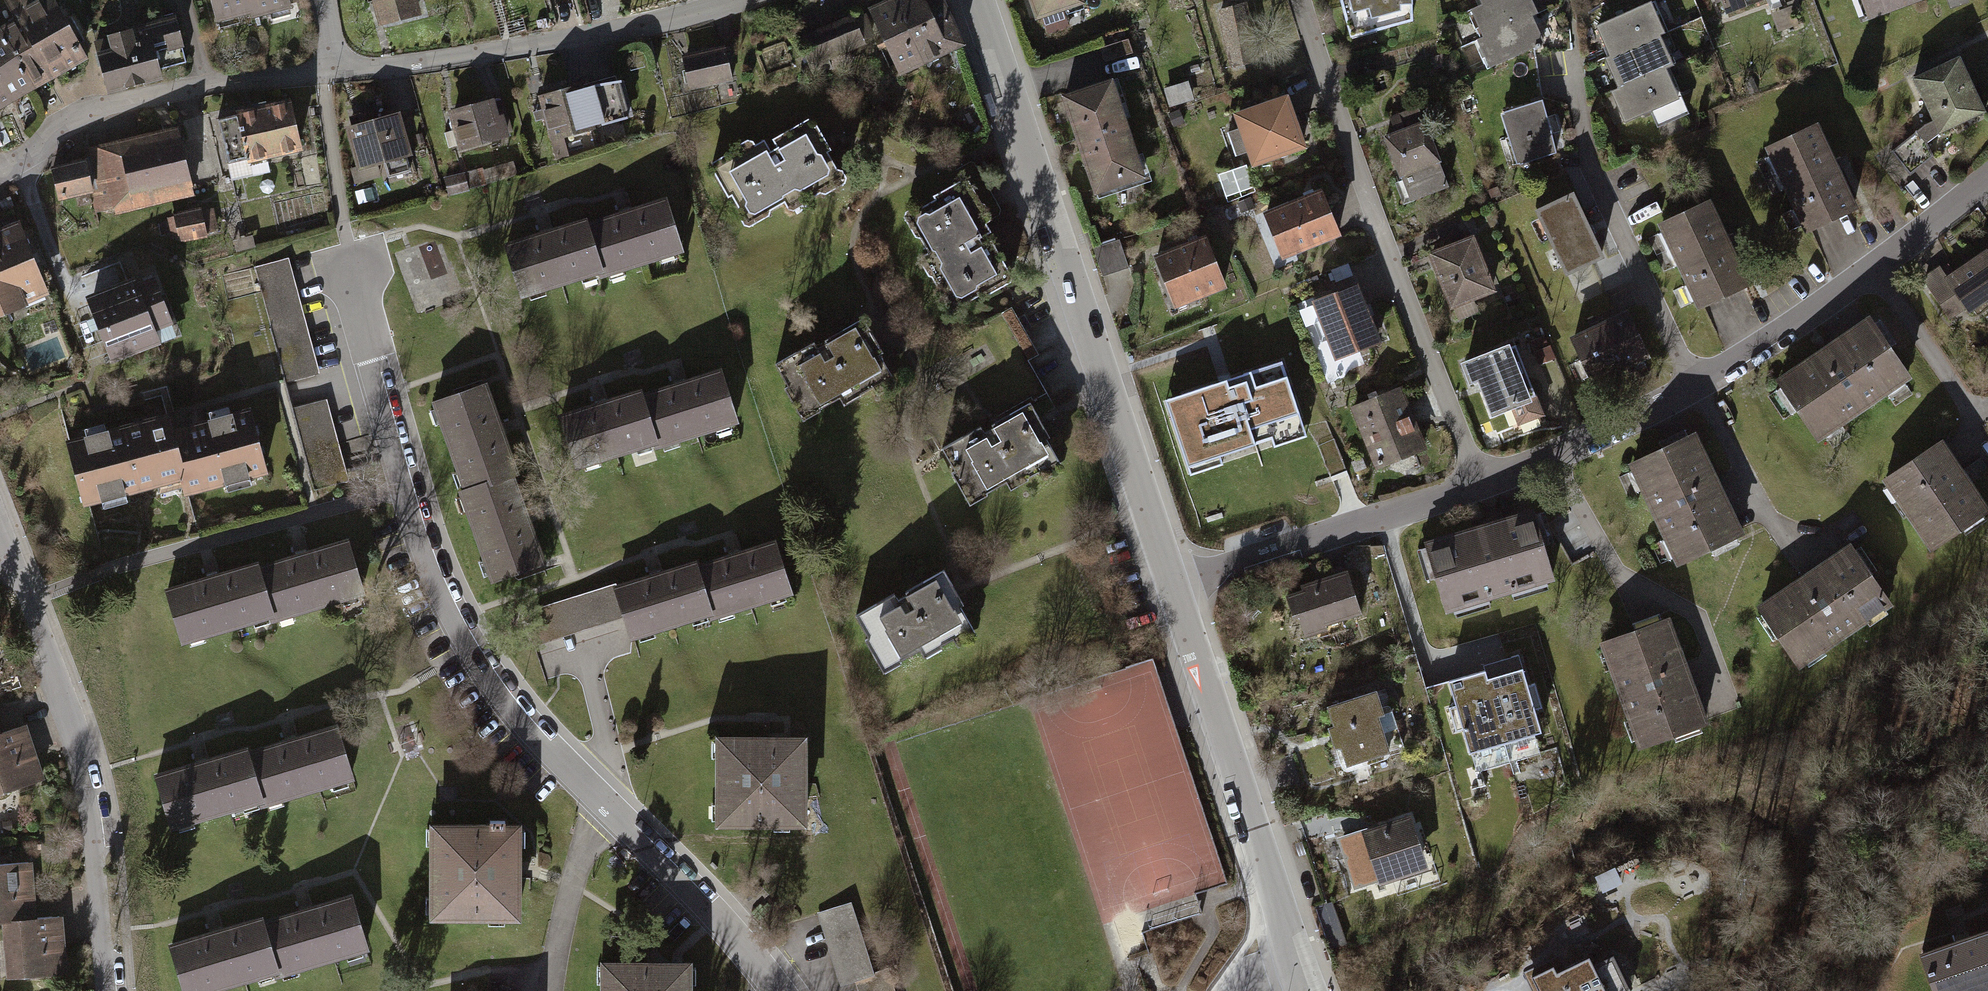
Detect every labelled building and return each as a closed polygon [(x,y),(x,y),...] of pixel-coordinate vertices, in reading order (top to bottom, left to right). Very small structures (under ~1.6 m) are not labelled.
[(89,55),(57,0),(7,0),(16,16),(0,25),(0,107),(89,55)] [(251,18),(247,0),(210,0),(216,26),(251,18)] [(251,18),(285,10),(283,0),(247,0),(251,18)] [(381,26),(420,15),(416,0),(373,0),(381,26)] [(872,10),(908,77),(961,49),(935,0),(891,0),(872,10)] [(1033,21),(1082,5),(1081,0),(1026,0),(1033,21)] [(1350,37),(1410,20),(1409,0),(1340,0),(1350,37)] [(1483,37),(1531,17),(1537,14),(1531,0),(1491,0),(1481,4),(1470,9),(1483,37)] [(1724,15),(1763,0),(1718,0),(1724,15)] [(1871,19),(1926,0),(1864,0),(1871,19)] [(1597,27),(1609,55),(1658,36),(1666,32),(1653,2),(1597,27)] [(1245,4),(1216,11),(1230,67),(1258,60),(1245,4)] [(847,14),(801,33),(817,73),(863,55),(847,14)] [(1543,43),(1531,17),(1483,37),(1475,41),(1488,68),(1543,43)] [(147,29),(98,42),(110,88),(159,75),(147,29)] [(1618,88),(1664,69),(1671,66),(1658,36),(1609,55),(1604,57),(1618,88)] [(1127,39),(1099,48),(1103,62),(1131,53),(1127,39)] [(739,43),(700,58),(717,103),(756,88),(739,43)] [(1985,112),(1958,57),(1912,79),(1939,134),(1985,112)] [(1664,69),(1618,88),(1610,92),(1624,122),(1677,99),(1664,69)] [(600,80),(558,95),(579,154),(621,139),(600,80)] [(1108,80),(1058,96),(1091,196),(1141,179),(1108,80)] [(508,98),(469,113),(488,158),(526,143),(508,98)] [(1289,99),(1239,117),(1258,172),(1308,154),(1289,99)] [(218,118),(229,162),(299,145),(289,101),(218,118)] [(1502,114),(1518,164),(1557,152),(1541,102),(1502,114)] [(1394,133),(1383,137),(1408,201),(1448,185),(1417,106),(1387,117),(1394,133)] [(369,131),(379,172),(441,156),(430,115),(369,131)] [(813,122),(718,163),(746,228),(841,188),(813,122)] [(1857,210),(1816,124),(1764,148),(1806,234),(1857,210)] [(173,127),(52,158),(62,198),(107,187),(113,209),(189,190),(173,127)] [(1249,164),(1221,173),(1228,196),(1257,187),(1249,164)] [(1319,191),(1259,215),(1278,262),(1338,237),(1319,191)] [(985,193),(929,220),(979,322),(1035,295),(985,193)] [(1604,258),(1573,194),(1533,213),(1564,277),(1604,258)] [(1747,286),(1707,200),(1655,225),(1695,310),(1747,286)] [(606,224),(622,281),(698,259),(682,203),(606,224)] [(205,207),(175,214),(182,241),(211,234),(205,207)] [(545,302),(622,281),(606,224),(529,246),(545,302)] [(7,317),(51,299),(22,227),(0,235),(0,299),(7,317)] [(1203,236),(1150,257),(1171,310),(1223,289),(1203,236)] [(1494,293),(1472,237),(1429,253),(1451,310),(1494,293)] [(409,283),(448,274),(441,241),(402,249),(409,283)] [(1987,250),(1946,278),(1939,267),(1921,279),(1950,320),(1964,310),(1968,315),(1987,300),(1987,252),(1987,250)] [(289,259),(255,268),(286,383),(319,374),(289,259)] [(158,274),(95,298),(118,359),(180,336),(158,274)] [(1353,285),(1308,303),(1332,362),(1377,344),(1353,285)] [(1627,313),(1569,340),(1591,387),(1649,359),(1627,313)] [(1868,318),(1775,382),(1818,444),(1911,380),(1868,318)] [(857,328),(780,365),(808,422),(884,385),(857,328)] [(1544,420),(1514,344),(1469,362),(1492,420),(1507,414),(1514,431),(1544,420)] [(1282,357),(1167,395),(1188,458),(1303,420),(1282,357)] [(656,403),(671,459),(755,437),(740,380),(656,403)] [(1399,387),(1349,408),(1375,470),(1425,449),(1399,387)] [(443,408),(471,494),(522,478),(495,391),(443,408)] [(327,399),(293,408),(314,490),(348,481),(327,399)] [(671,459),(656,403),(571,425),(586,481),(671,459)] [(266,477),(249,410),(167,431),(180,482),(184,497),(266,477)] [(1046,410),(957,448),(986,515),(1075,477),(1046,410)] [(164,418),(65,443),(81,507),(180,482),(167,431),(164,418)] [(1696,437),(1628,467),(1673,569),(1741,539),(1696,437)] [(1941,441),(1880,482),(1924,548),(1985,507),(1941,441)] [(550,564),(522,478),(471,494),(498,580),(550,564)] [(1531,512),(1422,544),(1443,616),(1553,584),(1531,512)] [(352,541),(261,567),(276,617),(278,625),(369,598),(352,541)] [(696,565),(711,618),(711,620),(793,596),(777,541),(696,565)] [(1846,547),(1752,612),(1791,667),(1884,602),(1846,547)] [(276,617),(261,567),(260,562),(170,588),(186,643),(276,617)] [(711,618),(696,565),(695,563),(617,586),(627,618),(634,640),(711,618)] [(1360,616),(1345,572),(1298,588),(1300,594),(1284,599),(1297,638),(1360,616)] [(943,574),(856,612),(884,674),(970,636),(943,574)] [(538,645),(627,618),(617,586),(616,583),(527,610),(538,645)] [(1667,624),(1599,646),(1634,752),(1702,730),(1667,624)] [(1520,655),(1448,677),(1470,750),(1542,728),(1520,655)] [(1373,693),(1323,710),(1343,771),(1387,756),(1375,721),(1381,719),(1373,693)] [(41,774),(23,717),(0,724),(0,787),(41,774)] [(340,724),(251,751),(266,801),(268,807),(357,781),(340,724)] [(806,739),(717,738),(716,829),(805,830),(806,739)] [(266,801),(251,751),(250,748),(157,775),(172,828),(266,801)] [(1408,820),(1360,835),(1376,888),(1424,874),(1408,820)] [(524,827),(435,826),(433,919),(523,920),(524,827)] [(3,917),(31,914),(29,857),(0,858),(0,917),(3,917)] [(355,895),(267,921),(282,972),(284,978),(372,952),(355,895)] [(818,913),(840,987),(854,983),(857,990),(895,990),(888,970),(874,975),(852,903),(818,913)] [(31,914),(3,917),(5,968),(65,965),(62,913),(31,914)] [(282,972),(267,921),(265,916),(172,944),(186,990),(218,990),(282,972)] [(1913,952),(1927,990),(1984,990),(1987,990),(1987,925),(1913,952)] [(1629,990),(1612,956),(1594,965),(1588,953),(1557,969),(1553,962),(1531,973),(1540,990),(1627,990),(1629,990)] [(604,961),(604,990),(695,990),(695,961),(604,961)]
